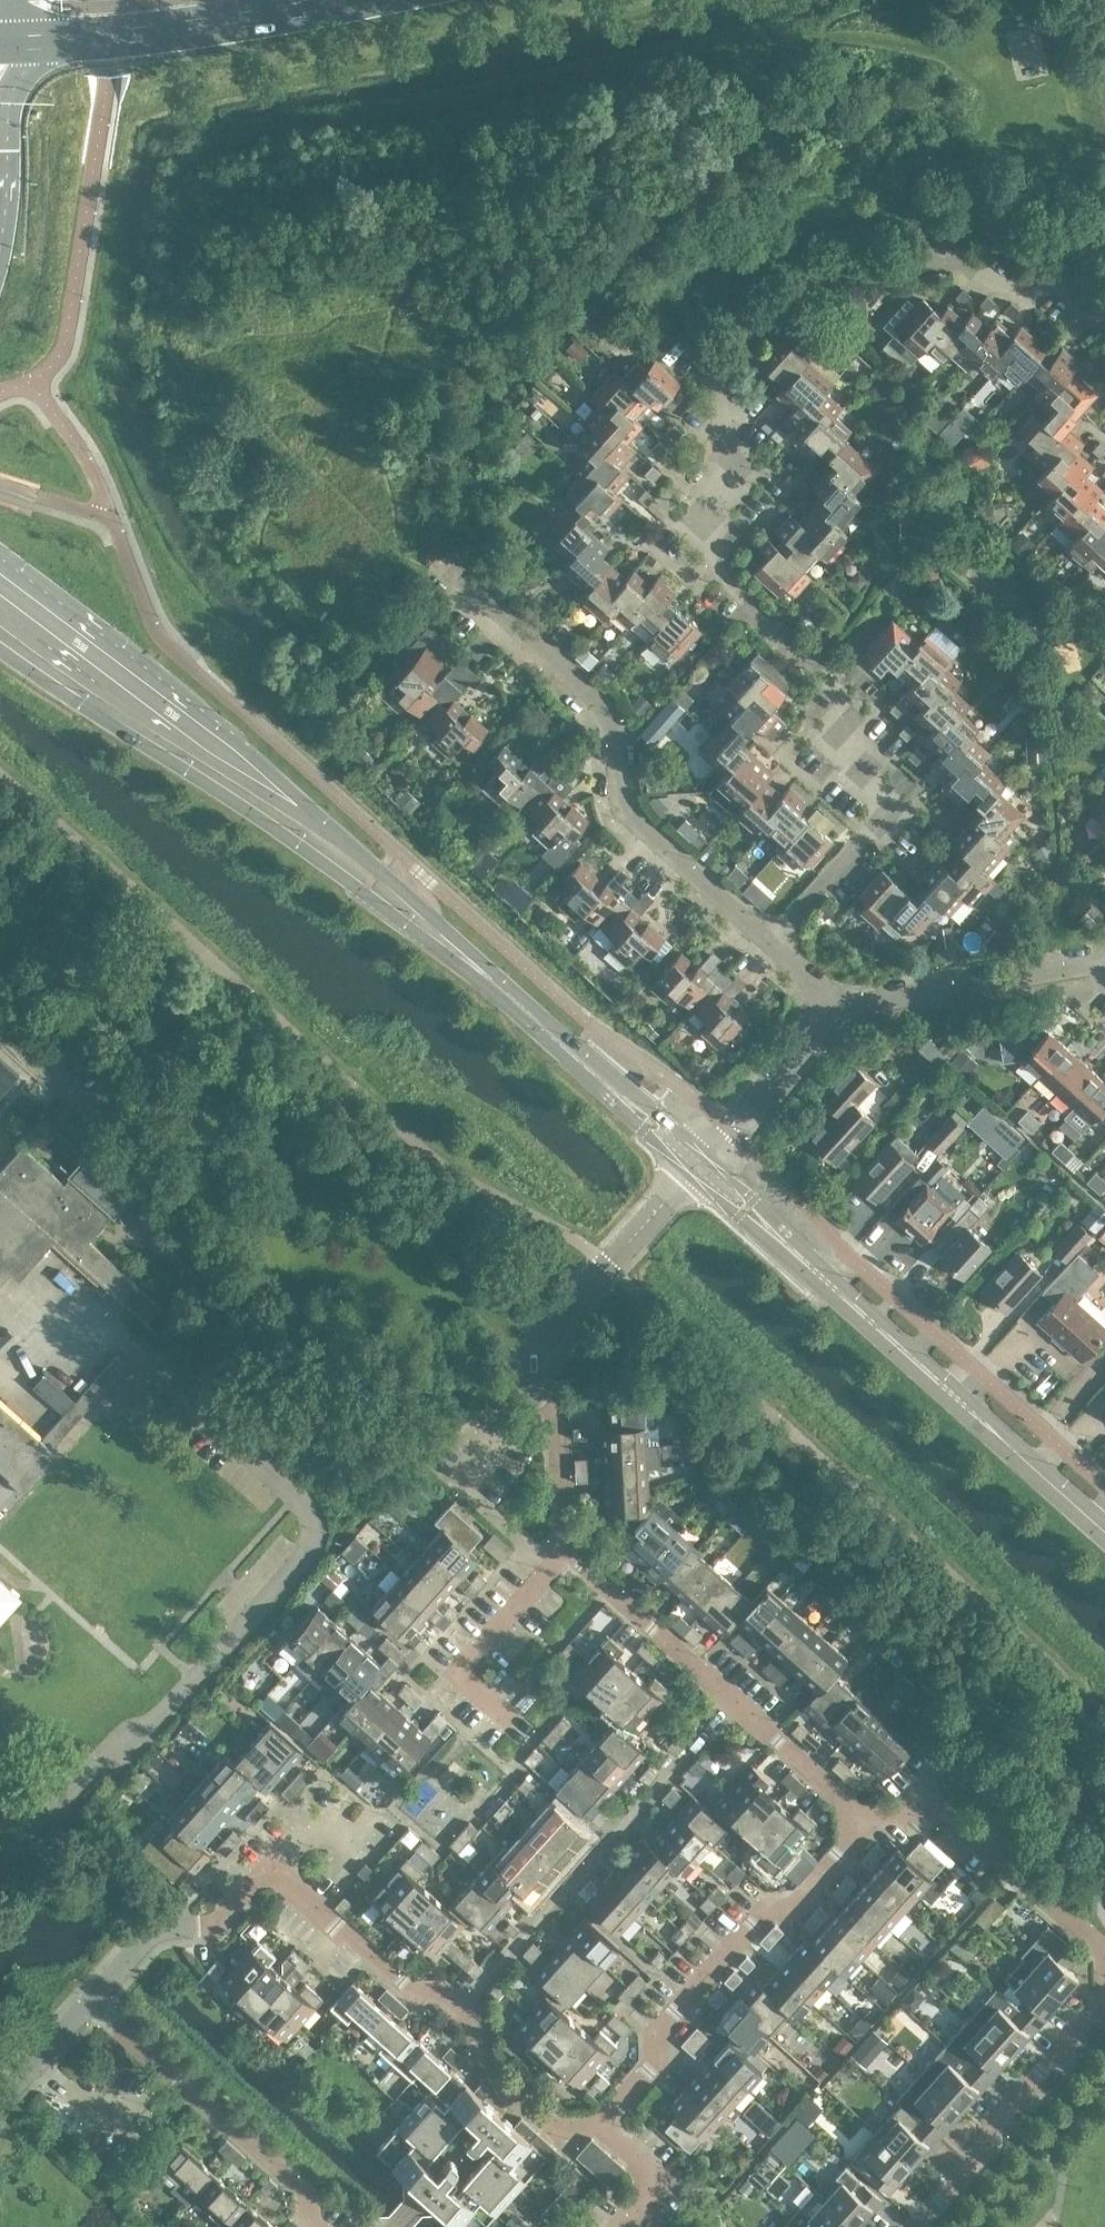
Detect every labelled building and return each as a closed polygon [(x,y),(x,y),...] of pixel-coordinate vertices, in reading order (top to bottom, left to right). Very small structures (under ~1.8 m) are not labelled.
[(963,304),(971,296),(963,288),(955,296),(963,304)] [(988,311),(995,303),(987,295),(980,303),(988,311)] [(924,298),(906,318),(902,323),(910,331),(903,339),(919,354),(927,346),(942,329),(933,322),(941,313),(924,298)] [(1011,301),(1004,310),(1012,317),(1020,309),(1011,301)] [(949,304),(941,313),(933,322),(942,329),(927,346),(944,361),(951,353),(966,336),(958,328),(966,320),(949,304)] [(973,311),(966,320),(958,328),(966,336),(951,353),(968,367),(975,359),(991,342),(983,334),(990,326),(973,311)] [(997,318),(990,326),(983,334),(991,342),(975,359),(992,375),(1000,366),(1015,349),(1007,341),(1014,333),(997,318)] [(1022,324),(1014,333),(1007,341),(1015,349),(1000,366),(1017,381),(1025,372),(1047,347),(1022,324)] [(785,385),(808,359),(815,352),(798,336),(791,345),(782,337),(760,362),(785,385)] [(1055,354),(1047,347),(1025,372),(1041,387),(1049,379),(1058,386),(1072,370),(1080,361),(1063,346),(1055,354)] [(808,359),(785,385),(778,393),(795,408),(809,392),(817,399),(825,391),(833,382),(808,359)] [(624,377),(649,400),(658,407),(680,382),(655,360),(648,368),(639,360),(624,377)] [(593,395),(601,402),(610,410),(617,402),(634,417),(649,400),(624,377),(615,370),(593,395)] [(1097,392),(1072,370),(1058,386),(1049,379),(1041,387),(1034,396),(1051,411),(1058,402),(1067,410),(1074,401),(1082,409),(1097,392)] [(809,392),(795,408),(787,417),(804,432),(819,415),(827,423),(835,414),(842,406),(825,391),(817,399),(809,392)] [(610,410),(601,402),(586,419),(595,427),(603,434),(611,426),(628,441),(642,425),(634,417),(617,402),(610,410)] [(966,403),(954,413),(968,430),(980,420),(966,403)] [(937,404),(925,419),(954,442),(967,427),(937,404)] [(1035,412),(1020,429),(1037,444),(1029,452),(1046,467),(1061,451),(1070,458),(1077,450),(1084,441),(1068,426),(1060,435),(1035,412)] [(819,415),(804,432),(796,440),(813,456),(821,447),(829,455),(844,438),(851,429),(835,414),(827,423),(819,415)] [(675,439),(682,431),(674,423),(666,431),(675,439)] [(603,434),(595,427),(580,444),(588,451),(596,459),(604,451),(621,466),(636,449),(628,441),(611,426),(603,434)] [(770,434),(777,440),(779,442),(787,433),(778,426),(770,434)] [(869,460),(844,438),(829,455),(837,462),(829,471),(854,493),(870,476),(862,469),(869,460)] [(651,448),(659,456),(667,447),(659,440),(651,448)] [(1099,441),(1092,449),(1100,457),(1104,452),(1104,446),(1099,441)] [(1061,451),(1046,467),(1039,476),(1055,490),(1070,474),(1079,481),(1086,474),(1094,465),(1077,450),(1070,458),(1061,451)] [(596,459),(588,451),(573,468),(581,476),(590,483),(597,475),(614,490),(629,473),(621,466),(604,451),(596,459)] [(661,472),(652,464),(644,473),(653,481),(661,472)] [(854,493),(829,471),(815,487),(823,495),(815,503),(840,526),(863,501),(854,493)] [(1070,474),(1055,490),(1047,499),(1065,515),(1080,498),(1088,505),(1096,497),(1103,489),(1086,474),(1079,481),(1070,474)] [(590,483),(581,476),(566,493),(575,500),(592,515),(599,507),(607,514),(623,497),(614,490),(597,475),(590,483)] [(903,485),(905,502),(912,502),(912,485),(903,485)] [(645,488),(644,489),(638,497),(646,504),(654,496),(645,488)] [(1065,515),(1057,523),(1074,538),(1089,521),(1097,529),(1104,520),(1104,505),(1096,497),(1088,505),(1080,498),(1065,515)] [(592,515),(575,500),(552,525),(560,533),(553,541),(570,556),(593,531),(584,523),(592,515)] [(849,534),(840,526),(815,503),(800,520),(817,535),(809,544),(818,551),(826,559),(849,534)] [(785,537),(777,546),(803,568),(818,551),(809,544),(817,535),(800,520),(792,513),(777,530),(785,537)] [(1104,554),(1104,520),(1097,529),(1089,521),(1074,538),(1066,546),(1091,569),(1099,560),(1104,554)] [(593,531),(570,556),(562,565),(587,588),(610,563),(601,555),(609,546),(593,531)] [(811,576),(803,568),(777,546),(768,538),(759,548),(768,556),(755,571),(780,593),(788,584),(796,592),(811,576)] [(610,563),(587,588),(580,596),(605,619),(613,610),(620,602),(612,594),(627,578),(610,563)] [(635,569),(627,578),(612,594),(620,602),(613,610),(629,625),(637,617),(644,609),(636,601),(651,584),(635,569)] [(659,576),(651,584),(636,601),(644,609),(637,617),(654,632),(677,607),(668,599),(676,591),(659,576)] [(677,607),(654,632),(647,641),(663,655),(670,647),(679,655),(702,629),(677,607)] [(806,631),(813,628),(812,620),(805,616),(799,620),(799,628),(806,631)] [(406,700),(423,715),(454,682),(445,674),(438,682),(429,675),(460,641),(434,618),(389,669),(397,677),(382,693),(399,708),(406,700)] [(888,659),(896,667),(919,642),(902,627),(895,636),(886,628),(864,653),(880,668),(888,659)] [(926,634),(919,642),(896,667),(913,683),(928,666),(937,674),(944,665),(952,657),(926,634)] [(585,648),(576,656),(589,668),(597,659),(585,648)] [(728,684),(737,692),(746,700),(753,691),(770,706),(785,690),(751,659),(728,684)] [(928,666),(913,683),(906,691),(923,706),(937,690),(946,697),(954,689),(961,680),(944,665),(937,674),(928,666)] [(1039,692),(1025,680),(1012,694),(1025,707),(1039,692)] [(454,682),(423,715),(440,730),(433,739),(449,754),(464,737),(473,745),(488,728),(471,713),(464,721),(456,714),(463,705),(455,698),(462,689),(454,682)] [(681,689),(674,697),(685,706),(692,698),(681,689)] [(937,690),(923,706),(915,714),(932,730),(946,713),(955,721),(962,712),(970,704),(954,689),(946,697),(937,690)] [(746,700),(737,692),(722,709),(748,731),(755,723),(771,738),(786,721),(778,714),(770,706),(753,691),(746,700)] [(661,734),(684,708),(672,697),(649,724),(661,734)] [(897,700),(889,708),(898,716),(906,708),(897,700)] [(726,773),(748,747),(740,740),(747,732),(721,709),(706,726),(715,734),(708,742),(716,749),(709,757),(726,773)] [(946,713),(932,730),(924,738),(941,753),(956,736),(965,744),(972,736),(980,728),(962,712),(955,721),(946,713)] [(906,724),(899,732),(907,740),(915,731),(906,724)] [(956,736),(941,753),(934,762),(951,777),(965,760),(974,768),(982,759),(989,751),(972,736),(965,744),(956,736)] [(507,791),(524,806),(547,781),(554,773),(537,758),(530,766),(523,774),(514,766),(521,758),(505,743),(490,760),(498,767),(483,784),(500,799),(507,791)] [(736,812),(766,779),(757,771),(765,763),(748,747),(726,773),(711,789),(736,812)] [(916,747),(908,756),(916,763),(924,755),(916,747)] [(965,760),(951,777),(943,785),(960,800),(967,792),(976,800),(991,783),(999,774),(982,759),(974,768),(965,760)] [(766,779),(743,804),(736,812),(761,835),(768,826),(776,818),(768,810),(782,794),(766,779)] [(563,796),(547,781),(524,806),(541,821),(533,829),(550,845),(565,828),(574,835),(589,819),(572,803),(565,812),(556,804),(563,796)] [(1024,813),(991,783),(976,800),(984,807),(976,816),(1001,838),(1024,813)] [(790,785),(782,794),(768,810),(776,818),(768,826),(785,842),(807,817),(799,809),(807,801),(790,785)] [(659,813),(662,811),(663,812),(674,801),(668,795),(653,795),(647,801),(659,813)] [(1097,817),(1104,825),(1097,833),(1104,840),(1104,808),(1097,817)] [(1001,838),(976,816),(961,833),(970,840),(962,849),(987,871),(1010,846),(1001,838)] [(833,840),(807,817),(785,842),(778,850),(794,865),(802,857),(810,864),(833,840)] [(691,841),(700,832),(689,821),(679,830),(691,841)] [(987,871),(962,849),(947,865),(963,881),(956,889),(964,897),(973,904),(996,879),(987,871)] [(932,882),(924,890),(941,906),(950,913),(964,897),(956,889),(963,881),(947,865),(939,858),(924,875),(932,882)] [(584,909),(600,924),(623,899),(630,891),(622,884),(617,889),(609,880),(598,892),(590,885),(598,876),(581,861),(566,878),(574,885),(559,902),(576,917),(584,909)] [(739,886),(749,875),(736,864),(726,875),(739,886)] [(908,892),(883,869),(861,894),(869,902),(861,910),(878,925),(886,916),(908,892)] [(771,898),(758,887),(752,881),(743,891),(749,897),(762,908),(771,898)] [(916,899),(908,892),(886,916),(903,932),(910,923),(919,931),(941,906),(924,890),(916,899)] [(640,914),(623,899),(600,924),(617,939),(610,947),(627,962),(642,945),(650,953),(665,937),(648,921),(641,930),(633,922),(640,914)] [(1091,905),(1081,917),(1092,927),(1102,915),(1091,905)] [(956,955),(955,923),(944,924),(944,955),(956,955)] [(676,992),(693,1007),(723,973),(715,966),(710,971),(702,963),(699,967),(691,975),(683,967),(690,959),(682,952),(652,985),(668,1000),(676,992)] [(723,973),(693,1007),(710,1022),(702,1030),(719,1045),(749,1012),(732,997),(740,988),(723,973)] [(1067,1045),(1039,1019),(1027,1032),(1001,1036),(1005,1060),(1021,1058),(1040,1075),(1067,1045)] [(1067,1045),(1040,1075),(1057,1090),(1084,1060),(1067,1045)] [(19,1074),(0,1057),(0,1096),(19,1074)] [(1084,1060),(1057,1090),(1074,1105),(1101,1075),(1084,1060)] [(874,1119),(859,1105),(878,1084),(855,1063),(853,1062),(838,1078),(829,1088),(822,1096),(822,1097),(835,1109),(810,1137),(836,1161),(874,1119)] [(1074,1105),(1091,1121),(1099,1113),(1098,1112),(1104,1105),(1104,1079),(1101,1075),(1074,1105)] [(1047,1081),(1019,1087),(1023,1109),(1036,1106),(1038,1120),(1054,1116),(1051,1100),(1053,1100),(1051,1090),(1048,1090),(1047,1081)] [(1023,1136),(986,1102),(969,1122),(982,1134),(987,1128),(1011,1150),(1023,1136)] [(1026,1109),(1018,1119),(1025,1126),(1034,1116),(1026,1109)] [(938,1151),(962,1125),(951,1114),(927,1141),(938,1151)] [(1034,1116),(1025,1126),(1031,1131),(1040,1121),(1034,1116)] [(1064,1117),(1056,1127),(1072,1139),(1080,1129),(1064,1117)] [(879,1199),(913,1162),(919,1155),(896,1134),(890,1141),(856,1179),(879,1199)] [(1058,1156),(1067,1146),(1060,1140),(1051,1150),(1058,1156)] [(10,1274),(18,1281),(36,1262),(55,1241),(83,1266),(97,1277),(129,1307),(136,1314),(160,1336),(175,1319),(88,1241),(106,1222),(112,1215),(129,1196),(99,1169),(86,1157),(63,1183),(22,1146),(0,1171),(0,1285),(10,1274)] [(1058,1156),(1065,1162),(1074,1152),(1067,1146),(1058,1156)] [(947,1167),(937,1157),(922,1173),(932,1183),(947,1167)] [(1095,1171),(1086,1181),(1092,1187),(1101,1177),(1095,1171)] [(1092,1187),(1099,1193),(1104,1187),(1104,1180),(1101,1177),(1092,1187)] [(922,1242),(954,1206),(928,1182),(896,1218),(922,1242)] [(969,1227),(979,1216),(989,1205),(979,1196),(952,1226),(962,1235),(942,1258),(963,1277),(991,1246),(969,1227)] [(1080,1219),(1092,1230),(1104,1216),(1104,1209),(1096,1201),(1080,1219)] [(1065,1260),(1089,1234),(1077,1223),(1053,1249),(1065,1260)] [(1082,1359),(1104,1333),(1104,1326),(1074,1299),(1098,1272),(1074,1251),(1041,1287),(1057,1301),(1039,1321),(1082,1359)] [(1007,1310),(1040,1273),(1017,1252),(983,1289),(1007,1310)] [(9,1479),(8,1480),(24,1494),(32,1485),(42,1474),(58,1456),(51,1449),(88,1408),(112,1381),(128,1363),(117,1354),(75,1401),(64,1414),(40,1440),(0,1403),(0,1470),(9,1479)] [(32,1386),(54,1405),(64,1414),(75,1401),(44,1372),(32,1386)] [(112,1381),(88,1408),(95,1414),(119,1388),(112,1381)] [(600,1425),(601,1447),(645,1445),(644,1425),(655,1424),(653,1401),(609,1404),(610,1424),(600,1425)] [(573,1439),(585,1438),(585,1426),(573,1426),(573,1439)] [(645,1445),(601,1447),(602,1468),(646,1466),(645,1445)] [(575,1470),(587,1469),(587,1458),(574,1458),(575,1470)] [(646,1466),(602,1468),(603,1490),(647,1488),(646,1466)] [(575,1482),(588,1481),(587,1469),(575,1470),(575,1482)] [(647,1488),(603,1490),(604,1511),(616,1510),(630,1523),(623,1531),(634,1541),(641,1533),(633,1526),(649,1508),(647,1488)] [(455,1498),(454,1499),(434,1521),(442,1529),(429,1543),(462,1573),(476,1557),(468,1549),(482,1534),(470,1522),(475,1516),(455,1498)] [(634,1541),(623,1531),(607,1548),(619,1559),(628,1550),(643,1563),(673,1530),(649,1508),(633,1526),(641,1533),(634,1541)] [(673,1530),(643,1563),(659,1578),(674,1561),(682,1568),(696,1551),(673,1530)] [(502,1554),(510,1540),(494,1531),(486,1545),(502,1554)] [(462,1573),(429,1543),(415,1559),(448,1589),(462,1573)] [(674,1561),(659,1578),(683,1599),(712,1566),(696,1551),(682,1568),(674,1561)] [(448,1589),(415,1559),(400,1575),(433,1605),(448,1589)] [(712,1566),(683,1599),(699,1613),(713,1597),(721,1604),(736,1587),(712,1566)] [(479,1588),(487,1580),(478,1572),(470,1581),(479,1588)] [(433,1605),(400,1575),(386,1591),(419,1620),(433,1605)] [(641,1597),(649,1588),(639,1579),(631,1588),(641,1597)] [(19,1597),(6,1585),(0,1580),(0,1619),(19,1597)] [(479,1588),(470,1581),(462,1589),(471,1597),(479,1588)] [(766,1585),(751,1601),(752,1602),(737,1619),(753,1633),(782,1600),(766,1585)] [(713,1597),(699,1613),(723,1635),(737,1619),(752,1602),(751,1601),(736,1587),(721,1604),(713,1597)] [(653,1608),(661,1599),(649,1588),(641,1597),(653,1608)] [(336,1608),(344,1599),(332,1589),(324,1598),(336,1608)] [(419,1620),(386,1591),(371,1607),(404,1637),(413,1645),(421,1653),(430,1644),(421,1636),(420,1636),(412,1629),(419,1620)] [(782,1600),(753,1633),(769,1647),(798,1614),(782,1600)] [(451,1620),(459,1611),(450,1603),(442,1612),(451,1620)] [(287,1639),(304,1654),(333,1621),(317,1606),(287,1639)] [(368,1637),(376,1628),(354,1608),(346,1617),(368,1637)] [(451,1620),(442,1612),(434,1621),(443,1629),(451,1620)] [(798,1614),(769,1647),(785,1662),(814,1628),(798,1614)] [(681,1633),(689,1624),(680,1615),(672,1624),(681,1633)] [(333,1621),(304,1654),(319,1669),(349,1636),(333,1621)] [(694,1644),(702,1635),(689,1624),(681,1633),(694,1644)] [(814,1628),(785,1662),(800,1676),(830,1642),(814,1628)] [(739,1649),(747,1640),(738,1632),(730,1641),(739,1649)] [(606,1633),(585,1657),(617,1687),(632,1670),(617,1656),(623,1649),(606,1633)] [(349,1636),(319,1669),(335,1683),(365,1650),(349,1636)] [(377,1646),(397,1664),(406,1655),(386,1637),(377,1646)] [(644,1657),(652,1648),(644,1640),(635,1649),(644,1657)] [(739,1649),(747,1656),(755,1648),(747,1640),(739,1649)] [(568,1642),(560,1651),(569,1659),(577,1650),(568,1642)] [(800,1676),(816,1690),(817,1690),(832,1673),(833,1674),(847,1658),(830,1642),(800,1676)] [(653,1665),(661,1656),(652,1648),(644,1657),(653,1665)] [(365,1650),(335,1683),(350,1696),(336,1712),(337,1713),(366,1680),(381,1664),(365,1650)] [(587,1689),(602,1703),(617,1687),(585,1657),(563,1681),(580,1697),(587,1689)] [(771,1677),(779,1668),(770,1660),(762,1669),(771,1677)] [(771,1677),(779,1685),(787,1676),(779,1668),(771,1677)] [(647,1684),(632,1670),(617,1687),(650,1716),(671,1692),(654,1677),(647,1684)] [(817,1690),(816,1690),(810,1696),(802,1705),(801,1706),(818,1720),(833,1704),(841,1711),(856,1694),(833,1674),(832,1673),(817,1690)] [(366,1680),(337,1713),(353,1727),(382,1694),(366,1680)] [(406,1700),(414,1691),(405,1683),(397,1692),(406,1700)] [(650,1716),(617,1687),(602,1703),(618,1717),(612,1724),(629,1739),(630,1739),(650,1716)] [(801,1688),(793,1697),(802,1705),(810,1696),(801,1688)] [(415,1708),(423,1699),(414,1691),(406,1700),(415,1708)] [(382,1694),(353,1727),(368,1741),(398,1708),(382,1694)] [(833,1704),(818,1720),(842,1742),(871,1708),(856,1694),(841,1711),(833,1704)] [(398,1708),(368,1741),(384,1756),(414,1723),(398,1708)] [(871,1708),(842,1742),(857,1756),(872,1739),(880,1746),(895,1730),(871,1708)] [(414,1723),(384,1756),(401,1770),(430,1738),(447,1720),(437,1712),(421,1729),(414,1723)] [(571,1725),(562,1716),(552,1728),(561,1736),(571,1725)] [(269,1721),(254,1737),(271,1752),(264,1760),(280,1775),(302,1750),(269,1721)] [(801,1740),(809,1731),(799,1722),(790,1731),(801,1740)] [(612,1724),(597,1740),(630,1770),(646,1753),(630,1739),(629,1739),(612,1724)] [(561,1736),(552,1728),(542,1739),(551,1747),(561,1736)] [(872,1739),(857,1756),(881,1778),(911,1744),(895,1730),(880,1746),(872,1739)] [(813,1751),(821,1742),(809,1731),(801,1740),(813,1751)] [(254,1737),(234,1760),(233,1761),(258,1783),(257,1784),(265,1792),(280,1775),(264,1760),(271,1752),(254,1737)] [(666,1746),(675,1755),(683,1745),(674,1737),(666,1746)] [(489,1782),(502,1765),(470,1740),(456,1757),(489,1782)] [(597,1740),(583,1756),(616,1786),(630,1770),(597,1740)] [(543,1756),(534,1748),(523,1759),(532,1767),(543,1756)] [(226,1753),(211,1769),(244,1799),(257,1784),(258,1783),(233,1761),(234,1760),(226,1753)] [(583,1756),(569,1771),(602,1801),(616,1786),(583,1756)] [(706,1766),(701,1762),(697,1758),(689,1767),(698,1775),(706,1766)] [(840,1776),(848,1766),(838,1758),(830,1767),(840,1776)] [(751,1764),(729,1788),(762,1817),(777,1801),(761,1787),(768,1779),(751,1764)] [(638,1777),(644,1782),(647,1785),(658,1773),(649,1765),(638,1777)] [(853,1787),(861,1778),(848,1766),(840,1776),(853,1787)] [(244,1799),(211,1769),(197,1786),(230,1815),(244,1799)] [(298,1791),(309,1778),(301,1770),(289,1783),(298,1791)] [(789,1787),(797,1778),(788,1770),(780,1779),(789,1787)] [(569,1771),(554,1788),(587,1818),(602,1801),(569,1771)] [(526,1794),(534,1785),(525,1776),(517,1786),(526,1794)] [(798,1794),(806,1785),(797,1778),(789,1787),(798,1794)] [(298,1791),(289,1783),(281,1792),(290,1800),(298,1791)] [(230,1815),(197,1786),(183,1801),(216,1831),(230,1815)] [(681,1794),(676,1790),(672,1786),(662,1798),(670,1805),(681,1794)] [(762,1817),(729,1788),(709,1810),(708,1811),(726,1826),(732,1820),(747,1834),(762,1817)] [(708,1811),(709,1810),(694,1796),(678,1813),(711,1842),(726,1826),(708,1811)] [(261,1814),(269,1806),(261,1798),(253,1807),(261,1814)] [(513,1808),(504,1800),(496,1809),(505,1817),(513,1808)] [(216,1831),(183,1801),(168,1818),(175,1825),(177,1824),(201,1847),(202,1846),(216,1831)] [(792,1814),(777,1801),(762,1817),(795,1846),(816,1822),(799,1807),(792,1814)] [(588,1833),(555,1803),(540,1820),(573,1849),(588,1833)] [(261,1814),(253,1807),(245,1815),(253,1823),(261,1814)] [(505,1817),(496,1809),(488,1818),(497,1826),(505,1817)] [(711,1842),(678,1813),(664,1829),(697,1858),(711,1842)] [(795,1846),(762,1817),(747,1834),(763,1848),(756,1855),(773,1870),(795,1846)] [(573,1849),(540,1820),(526,1836),(559,1865),(573,1849)] [(467,1841),(478,1829),(468,1821),(458,1833),(467,1841)] [(210,1853),(202,1846),(201,1847),(177,1824),(175,1825),(163,1839),(155,1832),(140,1849),(173,1879),(187,1864),(195,1871),(210,1853)] [(408,1843),(415,1834),(407,1827),(399,1835),(408,1843)] [(233,1846),(241,1837),(232,1829),(224,1838),(233,1846)] [(697,1858),(664,1829),(650,1844),(650,1845),(675,1867),(674,1868),(682,1875),(697,1858)] [(467,1841),(458,1833),(449,1844),(458,1852),(467,1841)] [(559,1865),(526,1836),(512,1851),(545,1881),(559,1865)] [(650,1845),(650,1844),(642,1837),(628,1853),(661,1883),(674,1868),(675,1867),(650,1845)] [(233,1846),(224,1838),(216,1847),(225,1855),(233,1846)] [(431,1847),(422,1839),(414,1848),(422,1856),(431,1847)] [(897,1848),(883,1864),(916,1894),(945,1862),(919,1839),(905,1855),(897,1848)] [(877,1859),(885,1850),(876,1842),(868,1851),(877,1859)] [(545,1881),(512,1851),(512,1852),(504,1844),(490,1859),(498,1867),(497,1868),(523,1890),(522,1891),(530,1898),(545,1881)] [(440,1855),(431,1847),(422,1856),(431,1864),(440,1855)] [(783,1871),(797,1883),(797,1884),(815,1864),(801,1851),(783,1871)] [(877,1859),(868,1851),(860,1860),(869,1867),(877,1859)] [(661,1883),(628,1853),(613,1869),(646,1899),(661,1883)] [(406,1856),(385,1880),(417,1910),(432,1893),(417,1880),(424,1872),(406,1856)] [(490,1859),(475,1876),(492,1891),(484,1900),(501,1914),(522,1891),(523,1890),(497,1868),(498,1867),(490,1859)] [(357,1871),(362,1876),(366,1879),(374,1871),(365,1862),(357,1871)] [(734,1883),(745,1872),(736,1864),(725,1875),(734,1883)] [(916,1894),(883,1864),(869,1880),(902,1910),(916,1894)] [(646,1899),(613,1869),(599,1885),(632,1914),(646,1899)] [(849,1890),(856,1882),(847,1874),(840,1882),(849,1890)] [(190,1895),(198,1885),(186,1875),(178,1884),(190,1895)] [(475,1876),(454,1900),(471,1916),(470,1916),(486,1931),(501,1914),(484,1900),(492,1891),(475,1876)] [(417,1910),(385,1880),(370,1897),(386,1911),(379,1919),(396,1934),(417,1910)] [(902,1910),(869,1880),(855,1896),(888,1926),(902,1910)] [(849,1890),(840,1882),(832,1891),(841,1899),(849,1890)] [(632,1914),(599,1885),(584,1901),(617,1931),(632,1914)] [(715,1905),(726,1893),(717,1885),(706,1897),(715,1905)] [(432,1893),(417,1910),(450,1939),(470,1916),(471,1916),(454,1900),(453,1900),(447,1907),(432,1893)] [(888,1926),(855,1896),(840,1912),(873,1942),(888,1926)] [(994,1897),(974,1919),(985,1929),(1004,1907),(994,1897)] [(820,1923),(828,1914),(819,1906),(811,1914),(820,1923)] [(450,1939),(417,1910),(396,1934),(413,1949),(419,1941),(435,1955),(444,1945),(450,1939)] [(873,1942),(840,1912),(826,1928),(859,1958),(873,1942)] [(649,1930),(673,1952),(687,1936),(678,1927),(664,1914),(649,1930)] [(820,1923),(811,1914),(803,1923),(812,1931),(820,1923)] [(619,1946),(585,1916),(570,1933),(604,1963),(619,1946)] [(678,1927),(687,1936),(695,1927),(686,1918),(678,1927)] [(503,1928),(511,1935),(512,1936),(519,1929),(509,1921),(503,1928)] [(775,1940),(783,1931),(774,1923),(766,1932),(775,1940)] [(1021,1959),(1029,1965),(1027,1967),(1060,1996),(1077,1976),(1066,1966),(1079,1953),(1057,1933),(1048,1924),(1020,1954),(1021,1959)] [(859,1958),(826,1928),(812,1943),(811,1944),(839,1968),(838,1968),(844,1974),(859,1958)] [(775,1940),(766,1932),(759,1940),(768,1949),(775,1940)] [(604,1963),(570,1933),(556,1949),(573,1964),(566,1972),(582,1987),(604,1963)] [(951,1945),(957,1950),(956,1952),(967,1961),(977,1949),(967,1940),(966,1941),(960,1935),(951,1945)] [(811,1944),(812,1943),(806,1937),(791,1954),(825,1983),(838,1968),(839,1968),(811,1944)] [(450,1939),(444,1945),(449,1950),(447,1952),(475,1977),(483,1968),(450,1939)] [(258,1940),(236,1964),(269,1993),(302,1956),(293,1948),(285,1957),(287,1958),(283,1962),(284,1968),(288,1971),(283,1976),(268,1963),(275,1955),(258,1940)] [(541,1949),(536,1945),(532,1942),(522,1953),(531,1961),(541,1949)] [(573,1964),(556,1949),(534,1974),(550,1988),(551,1987),(568,2002),(582,1987),(566,1972),(573,1964)] [(657,1950),(650,1960),(659,1968),(667,1959),(657,1950)] [(825,1983),(791,1954),(777,1970),(810,1999),(825,1983)] [(747,1972),(755,1963),(746,1955),(738,1964),(747,1972)] [(269,1993),(301,2022),(322,1998),(305,1983),(298,1990),(293,1985),(304,1973),(303,1972),(311,1964),(302,1956),(269,1993)] [(216,1959),(207,1968),(204,1964),(194,1974),(202,1981),(211,1972),(216,1976),(225,1967),(216,1959)] [(1027,1967),(1029,1965),(1021,1959),(1004,1978),(1025,1997),(1017,2006),(1038,2025),(1046,2016),(1044,2014),(1060,1996),(1027,1967)] [(269,1993),(236,1964),(221,1980),(237,1994),(230,2002),(231,2003),(247,2017),(269,1993)] [(732,1988),(742,1977),(733,1969),(723,1980),(732,1988)] [(810,1999),(777,1970),(763,1985),(763,1986),(788,2008),(788,2009),(795,2016),(810,1999)] [(636,1993),(646,1981),(637,1973),(627,1984),(636,1993)] [(763,1986),(763,1985),(755,1978),(741,1995),(757,2009),(750,2017),(767,2032),(788,2009),(788,2008),(763,1986)] [(449,2069),(352,1981),(330,2006),(347,2021),(354,2014),(385,2042),(378,2050),(412,2080),(419,2072),(434,2086),(377,2150),(410,2179),(483,2098),(450,2068),(449,2069)] [(506,1989),(502,1985),(497,1981),(489,1990),(498,1998),(506,1989)] [(636,1993),(627,1984),(617,1995),(627,2004),(636,1993)] [(551,1987),(550,1988),(530,2011),(562,2040),(577,2023),(562,2010),(568,2002),(551,1987)] [(716,2006),(726,1995),(717,1987),(707,1998),(716,2006)] [(971,2015),(978,2022),(1011,2051),(1027,2032),(1030,2035),(1038,2025),(1017,2006),(996,1987),(971,2015)] [(408,2008),(386,1988),(377,1997),(400,2017),(408,2008)] [(301,2022),(269,1993),(247,2017),(264,2032),(271,2025),(286,2039),(301,2022)] [(767,2032),(750,2017),(757,2009),(741,1995),(719,2019),(736,2035),(752,2049),(767,2032)] [(562,2040),(530,2011),(515,2027),(531,2041),(524,2049),(541,2064),(562,2040)] [(606,2021),(615,2029),(623,2020),(614,2012),(606,2021)] [(946,2043),(966,2062),(988,2081),(997,2072),(994,2069),(1011,2051),(978,2022),(971,2015),(946,2043)] [(632,2028),(623,2020),(615,2029),(624,2037),(632,2028)] [(593,2038),(577,2023),(562,2040),(595,2069),(617,2045),(600,2030),(593,2038)] [(877,2070),(897,2043),(872,2025),(852,2052),(877,2070)] [(697,2026),(689,2035),(697,2043),(705,2034),(697,2026)] [(714,2042),(705,2034),(697,2043),(706,2050),(714,2042)] [(697,2043),(689,2035),(681,2044),(698,2059),(706,2050),(697,2043)] [(752,2049),(736,2035),(729,2042),(728,2041),(713,2057),(746,2087),(761,2071),(751,2062),(758,2054),(752,2049)] [(595,2069),(562,2040),(541,2064),(558,2079),(564,2071),(580,2086),(595,2069)] [(921,2071),(931,2079),(960,2106),(977,2088),(980,2090),(988,2081),(966,2062),(946,2043),(921,2071)] [(462,2056),(450,2046),(442,2055),(453,2065),(462,2056)] [(746,2087),(713,2057),(699,2073),(732,2103),(746,2087)] [(960,2106),(931,2079),(921,2071),(896,2098),(901,2103),(901,2102),(917,2116),(917,2117),(938,2137),(947,2127),(943,2124),(960,2106)] [(732,2103),(699,2073),(685,2089),(718,2119),(732,2103)] [(601,2091),(609,2082),(600,2074),(592,2083),(601,2091)] [(718,2119),(685,2089),(670,2105),(678,2112),(664,2128),(689,2151),(718,2119)] [(801,2121),(814,2105),(805,2097),(791,2112),(801,2121)] [(901,2103),(876,2131),(911,2162),(928,2144),(930,2146),(938,2137),(917,2117),(917,2116),(901,2102),(901,2103)] [(472,2149),(502,2116),(494,2108),(463,2142),(472,2149)] [(547,2155),(529,2140),(514,2126),(495,2146),(528,2176),(547,2155)] [(588,2178),(536,2131),(529,2140),(547,2155),(572,2179),(540,2213),(549,2222),(588,2178)] [(894,2181),(911,2162),(876,2131),(851,2159),(888,2192),(897,2183),(894,2181)] [(610,2187),(626,2169),(591,2138),(576,2155),(610,2187)] [(228,2158),(237,2149),(225,2139),(217,2148),(228,2158)] [(160,2168),(176,2183),(171,2188),(188,2203),(192,2198),(215,2173),(182,2144),(160,2168)] [(528,2176),(495,2146),(477,2166),(510,2196),(528,2176)] [(237,2166),(246,2157),(237,2149),(228,2158),(237,2166)] [(429,2197),(457,2167),(448,2159),(421,2189),(429,2197)] [(510,2196),(477,2166),(459,2187),(492,2216),(510,2196)] [(840,2181),(825,2198),(854,2225),(871,2207),(874,2209),(882,2199),(845,2166),(835,2177),(840,2181)] [(247,2202),(215,2173),(192,2198),(225,2226),(247,2202)] [(269,2195),(278,2186),(269,2177),(260,2186),(269,2195)] [(459,2187),(440,2207),(462,2226),(482,2226),(492,2216),(459,2187)] [(801,2226),(853,2226),(854,2225),(825,2198),(815,2189),(790,2217),(801,2226)] [(247,2202),(225,2226),(275,2226),(247,2202)] [(781,2226),(801,2226),(790,2217),(781,2226)]
